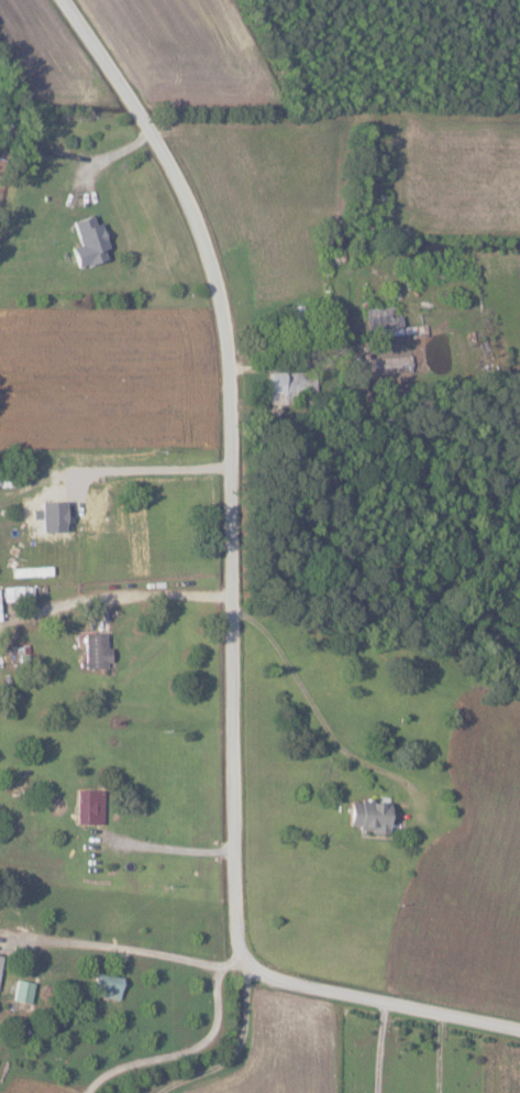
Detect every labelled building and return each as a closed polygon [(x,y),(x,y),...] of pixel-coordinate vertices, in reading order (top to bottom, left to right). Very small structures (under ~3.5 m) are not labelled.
[(71,221),(78,245),(69,248),(75,268),(105,259),(102,250),(107,248),(99,222),(93,224),(91,215),(71,221)] [(365,308),(365,335),(401,334),(400,316),(393,316),(393,307),(365,308)] [(269,404),(295,403),(295,392),(315,392),(315,371),(268,373),(269,404)] [(33,511),(33,496),(21,496),(21,511),(33,511)] [(104,649),(103,634),(83,634),(84,669),(108,669),(108,649),(104,649)] [(102,791),(75,790),(75,824),(101,825),(102,791)] [(348,831),(387,833),(388,804),(349,802),(348,831)] [(120,976),(93,973),(91,995),(118,998),(120,976)] [(29,1003),(33,982),(16,979),(11,999),(29,1003)]
